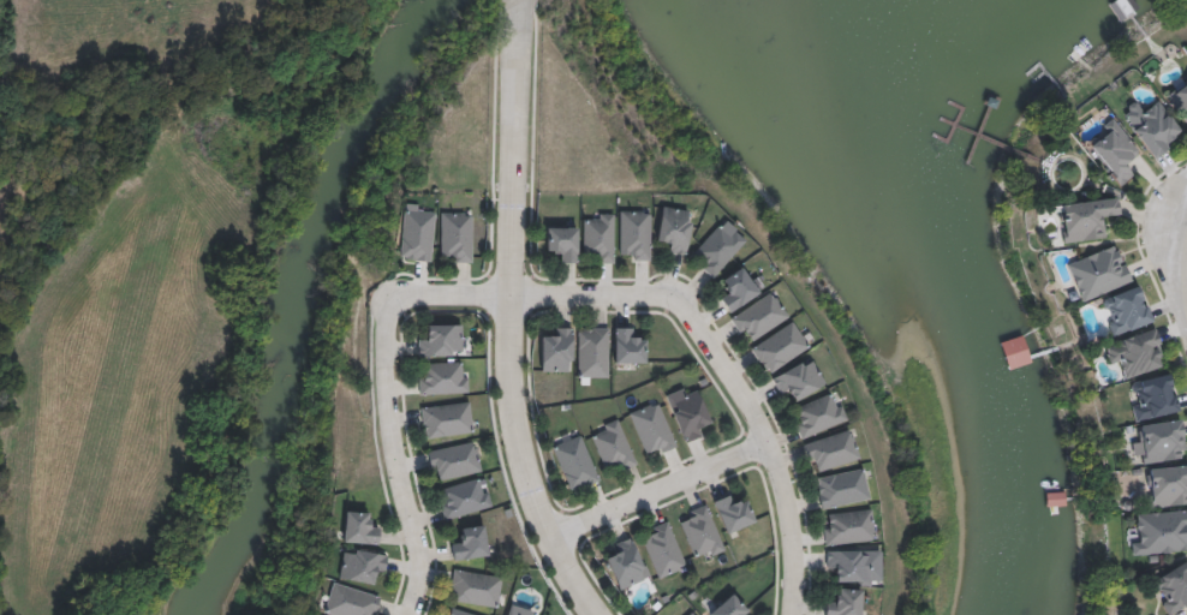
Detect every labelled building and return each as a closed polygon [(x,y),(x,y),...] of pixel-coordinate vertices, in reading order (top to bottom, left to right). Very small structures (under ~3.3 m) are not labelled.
[(1164,96),(1186,80),(1186,127),(1164,96)] [(1152,159),(1119,113),(1138,98),(1145,109),(1158,101),(1183,136),(1152,159)] [(1140,153),(1129,161),(1137,172),(1117,187),(1085,148),(1116,123),(1140,153)] [(1105,211),(1109,237),(1062,244),(1057,204),(1116,197),(1119,209),(1105,211)] [(691,209),(686,255),(666,252),(667,240),(657,239),(661,207),(691,209)] [(400,258),(405,209),(435,211),(431,261),(400,258)] [(650,259),(620,259),(620,210),(650,210),(650,259)] [(471,262),(441,262),(441,211),(471,211),(471,262)] [(688,255),(726,219),(747,240),(711,276),(688,255)] [(578,262),(557,262),(557,251),(547,251),(547,227),(578,227),(578,262)] [(1079,301),(1066,263),(1117,244),(1131,282),(1079,301)] [(729,312),(718,298),(728,291),(721,281),(745,263),(763,288),(729,312)] [(1098,300),(1138,285),(1152,321),(1113,336),(1098,300)] [(729,320),(769,291),(787,316),(747,345),(729,320)] [(764,374),(750,345),(794,322),(809,350),(764,374)] [(461,356),(418,356),(418,336),(428,336),(428,324),(461,324),(461,356)] [(541,339),(553,339),(553,327),(573,327),(573,371),(541,371),(541,339)] [(609,327),(609,377),(577,377),(578,327),(609,327)] [(634,327),(634,339),(646,339),(646,363),(614,363),(614,327),(634,327)] [(1165,365),(1127,376),(1122,363),(1110,366),(1103,344),(1155,328),(1165,365)] [(795,399),(792,392),(781,398),(770,377),(810,357),(824,384),(795,399)] [(466,362),(467,393),(418,394),(418,372),(428,372),(428,363),(466,362)] [(1177,412),(1134,419),(1127,382),(1171,374),(1177,412)] [(666,396),(694,384),(709,418),(699,423),(704,435),(684,442),(666,396)] [(800,438),(789,408),(836,392),(847,420),(800,438)] [(419,407),(469,400),(473,432),(424,438),(419,407)] [(645,458),(631,410),(661,401),(675,448),(645,458)] [(609,474),(590,430),(618,418),(637,462),(609,474)] [(812,473),(803,442),(851,429),(860,460),(812,473)] [(569,492),(551,444),(581,434),(600,482),(569,492)] [(475,441),(481,472),(434,482),(428,450),(475,441)] [(1149,468),(1186,465),(1186,504),(1151,507),(1150,495),(1140,496),(1139,484),(1151,484),(1149,468)] [(869,500),(821,508),(815,477),(863,468),(869,500)] [(445,520),(436,491),(483,477),(491,506),(445,520)] [(734,503),(746,498),(754,521),(726,533),(712,501),(730,494),(734,503)] [(694,561),(679,514),(709,504),(724,550),(694,561)] [(871,508),(875,539),(825,545),(822,514),(871,508)] [(1138,513),(1186,510),(1186,552),(1132,555),(1131,529),(1139,527),(1138,513)] [(369,512),(369,526),(378,526),(378,543),(344,542),(345,512),(369,512)] [(660,578),(640,532),(668,520),(687,566),(660,578)] [(453,560),(451,539),(461,538),(461,527),(484,525),(488,556),(453,560)] [(612,545),(632,536),(651,577),(620,591),(607,561),(616,556),(612,545)] [(387,554),(383,575),(375,574),(374,584),(340,579),(344,548),(387,554)] [(861,586),(860,614),(824,614),(825,598),(837,598),(837,573),(825,573),(827,549),(882,550),(881,586),(861,586)] [(1183,560),(1186,565),(1186,605),(1171,614),(1168,614),(1147,583),(1183,560)] [(502,575),(497,607),(449,601),(453,569),(502,575)] [(380,596),(374,614),(333,614),(324,613),(333,583),(380,596)] [(747,610),(742,614),(711,614),(709,613),(733,592),(747,610)]
